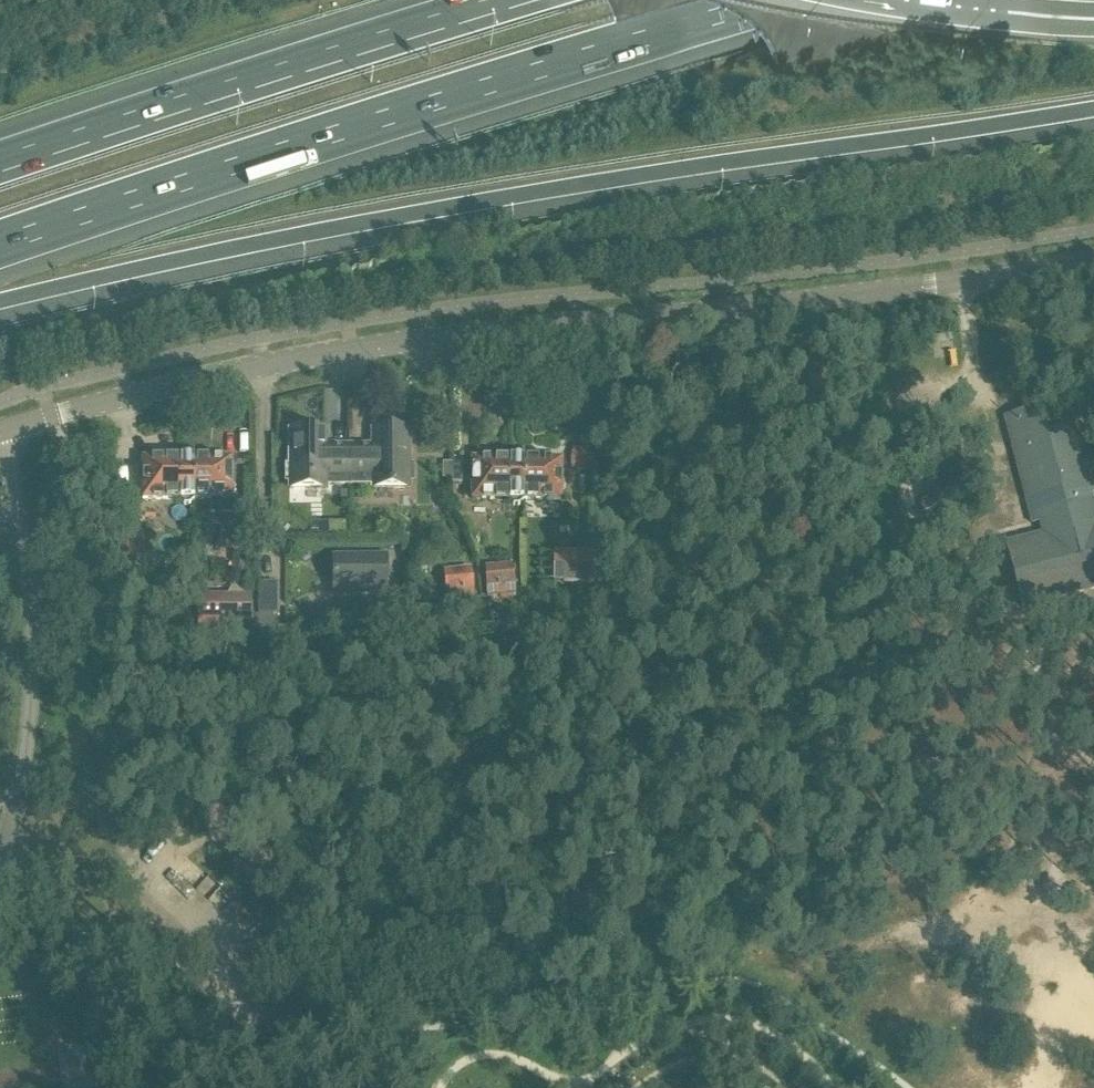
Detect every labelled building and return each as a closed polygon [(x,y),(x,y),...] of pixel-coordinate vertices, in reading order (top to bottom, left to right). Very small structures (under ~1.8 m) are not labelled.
[(1039,409),(1004,418),(1032,524),(1041,522),(1045,536),(1006,546),(1023,610),(1093,591),(1093,514),(1090,497),(1093,495),(1093,479),(1080,426),(1045,435),(1039,409)] [(289,484),(289,490),(326,490),(326,487),(349,487),(349,448),(334,448),(334,450),(325,450),(325,432),(289,432),(289,467),(285,467),(285,484),(289,484)] [(408,466),(408,432),(372,432),(372,450),(363,450),(363,448),(349,448),(349,487),(372,487),(372,490),(408,490),(408,483),(413,483),(413,466),(408,466)] [(572,449),(572,469),(594,469),(594,450),(572,449)] [(183,454),(178,461),(178,480),(190,480),(194,480),(194,501),(211,502),(211,515),(236,515),(236,501),(231,501),(231,461),(196,461),(189,454),(183,454)] [(523,502),(560,502),(560,460),(523,460),(523,458),(519,454),(513,454),(509,458),(509,460),(509,481),(523,481),(523,502)] [(471,501),(509,502),(509,503),(513,507),(519,507),(523,504),(523,502),(523,481),(509,481),(509,460),(471,460),(471,501)] [(142,461),(142,501),(180,501),(180,502),(185,506),(190,505),(194,502),(194,501),(194,480),(190,480),(178,480),(178,461),(142,461)] [(442,479),(452,479),(453,463),(443,463),(442,479)] [(462,463),(453,463),(452,479),(452,483),(461,483),(462,463)] [(243,475),(244,497),(254,497),(254,474),(243,475)] [(340,501),(348,501),(348,492),(340,492),(340,501)] [(117,512),(134,513),(135,499),(117,499),(117,512)] [(594,553),(554,553),(554,581),(594,581),(594,553)] [(334,558),(334,594),(386,594),(386,558),(334,558)] [(512,566),(485,567),(486,589),(514,587),(512,566)] [(445,593),(474,590),(471,568),(443,571),(445,593)] [(277,585),(259,585),(259,617),(277,616),(277,585)] [(251,600),(198,600),(198,624),(224,624),(251,625),(251,600)]
